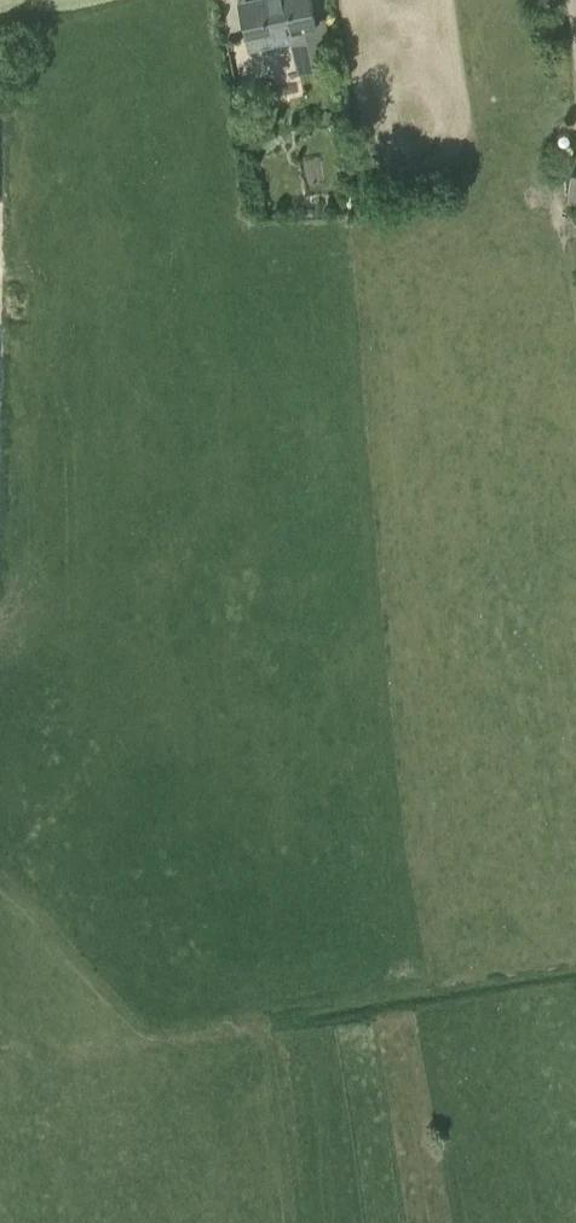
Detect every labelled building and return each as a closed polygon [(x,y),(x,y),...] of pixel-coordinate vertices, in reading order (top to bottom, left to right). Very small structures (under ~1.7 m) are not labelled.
[(304,67),(334,60),(324,18),(316,20),(312,0),(241,0),(247,33),(294,24),(304,67)]
